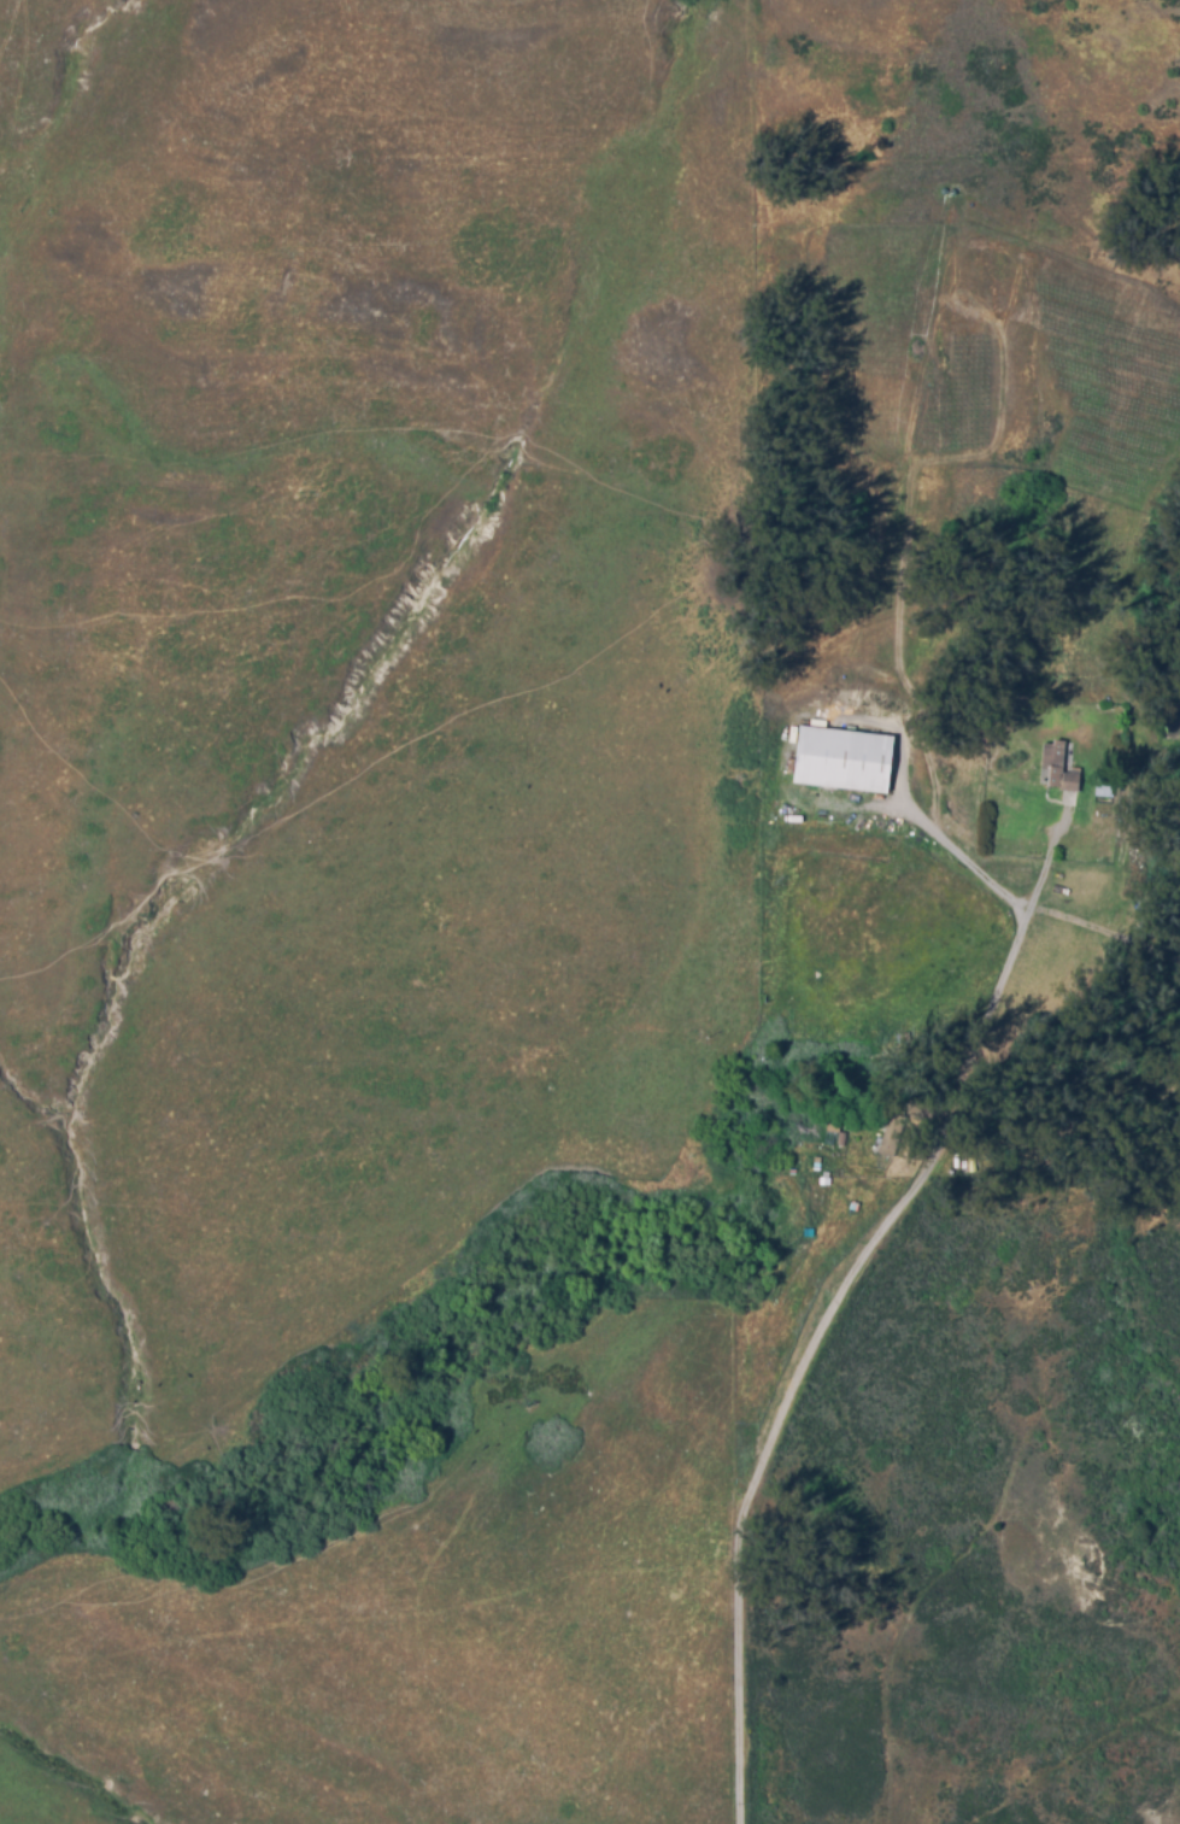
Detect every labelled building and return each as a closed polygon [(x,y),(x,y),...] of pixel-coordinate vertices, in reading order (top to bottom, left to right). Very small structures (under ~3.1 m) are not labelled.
[(802,728),(796,781),(888,792),(894,739),(802,728)] [(1047,744),(1059,745),(1061,740),(1070,741),(1067,773),(1087,775),(1085,792),(1064,790),(1065,785),(1044,782),(1047,744)] [(1099,796),(1100,780),(1117,781),(1116,798),(1099,796)] [(789,1118),(828,1120),(826,1146),(804,1145),(804,1139),(789,1138),(789,1118)] [(883,1151),(890,1124),(904,1126),(898,1154),(883,1151)]
